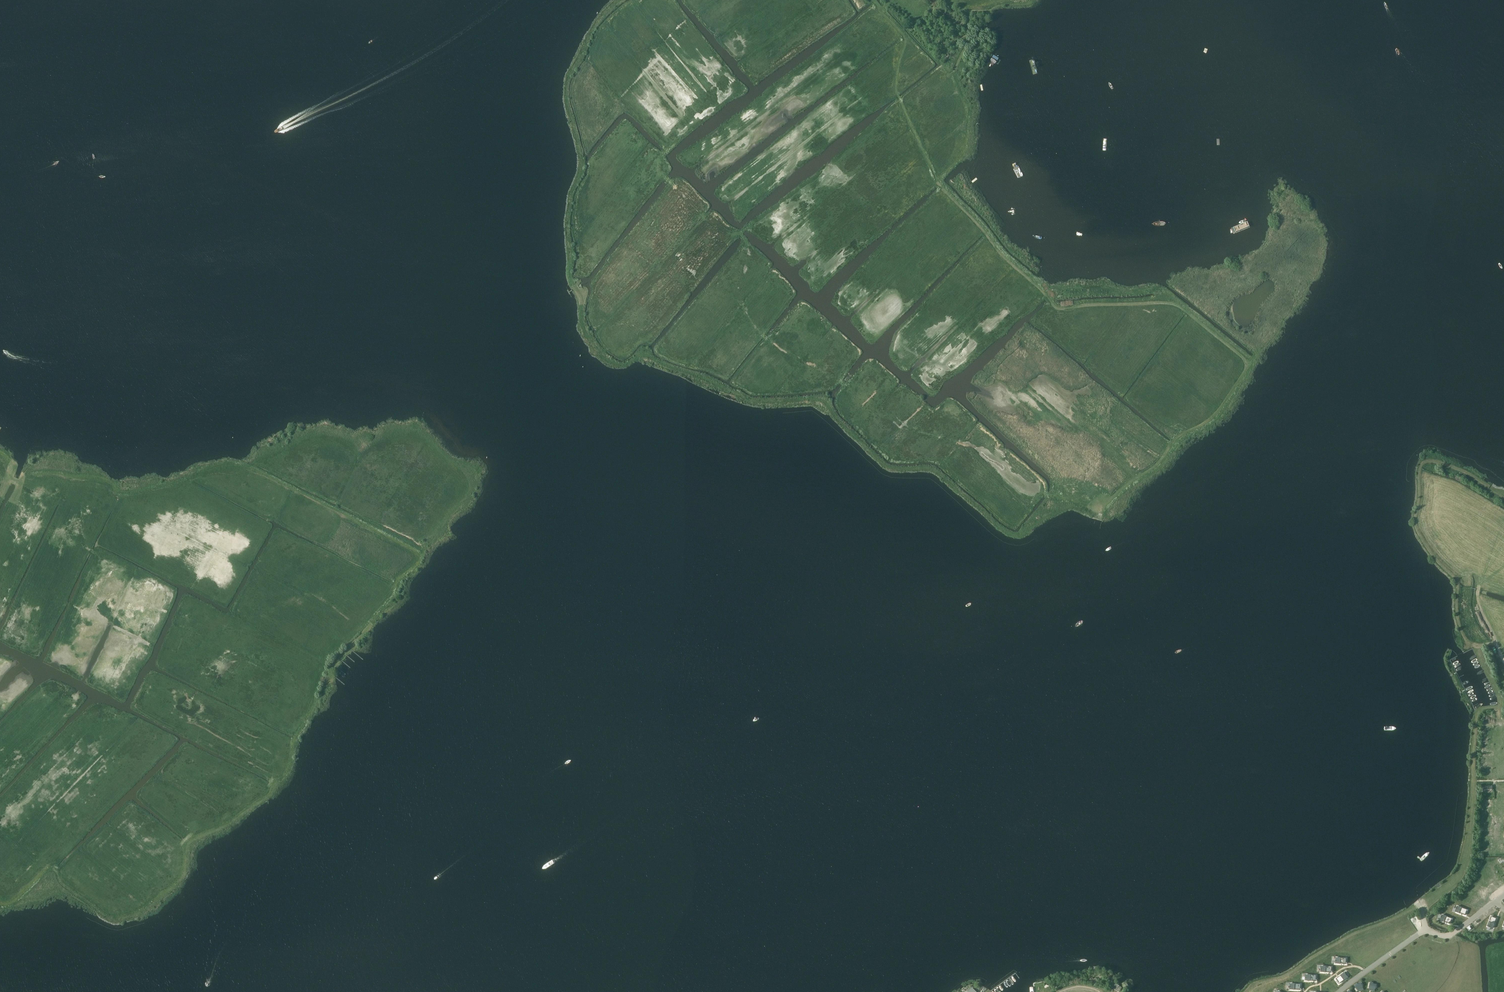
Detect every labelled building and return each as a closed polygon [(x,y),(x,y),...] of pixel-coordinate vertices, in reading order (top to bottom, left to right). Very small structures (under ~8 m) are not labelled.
[(1482,871),(1480,875),(1490,879),(1492,875),(1482,871)] [(1476,888),(1488,893),(1490,889),(1478,883),(1476,888)] [(1468,892),(1466,895),(1475,900),(1477,896),(1468,892)] [(1465,915),(1467,909),(1457,905),(1455,911),(1465,915)] [(1444,912),(1454,918),(1457,914),(1446,908),(1444,912)] [(1452,918),(1442,914),(1439,919),(1450,924),(1452,918)] [(1493,927),(1496,918),(1491,916),(1488,926),(1493,927)] [(1347,977),(1344,972),(1335,978),(1339,983),(1347,977)] [(1092,977),(1088,980),(1094,986),(1097,983),(1097,982),(1098,980),(1096,977),(1094,979),(1092,977)] [(1109,984),(1110,985),(1109,986),(1116,990),(1120,986),(1112,980),(1109,984)] [(1358,984),(1357,983),(1354,984),(1358,991),(1364,989),(1360,983),(1358,984)]
